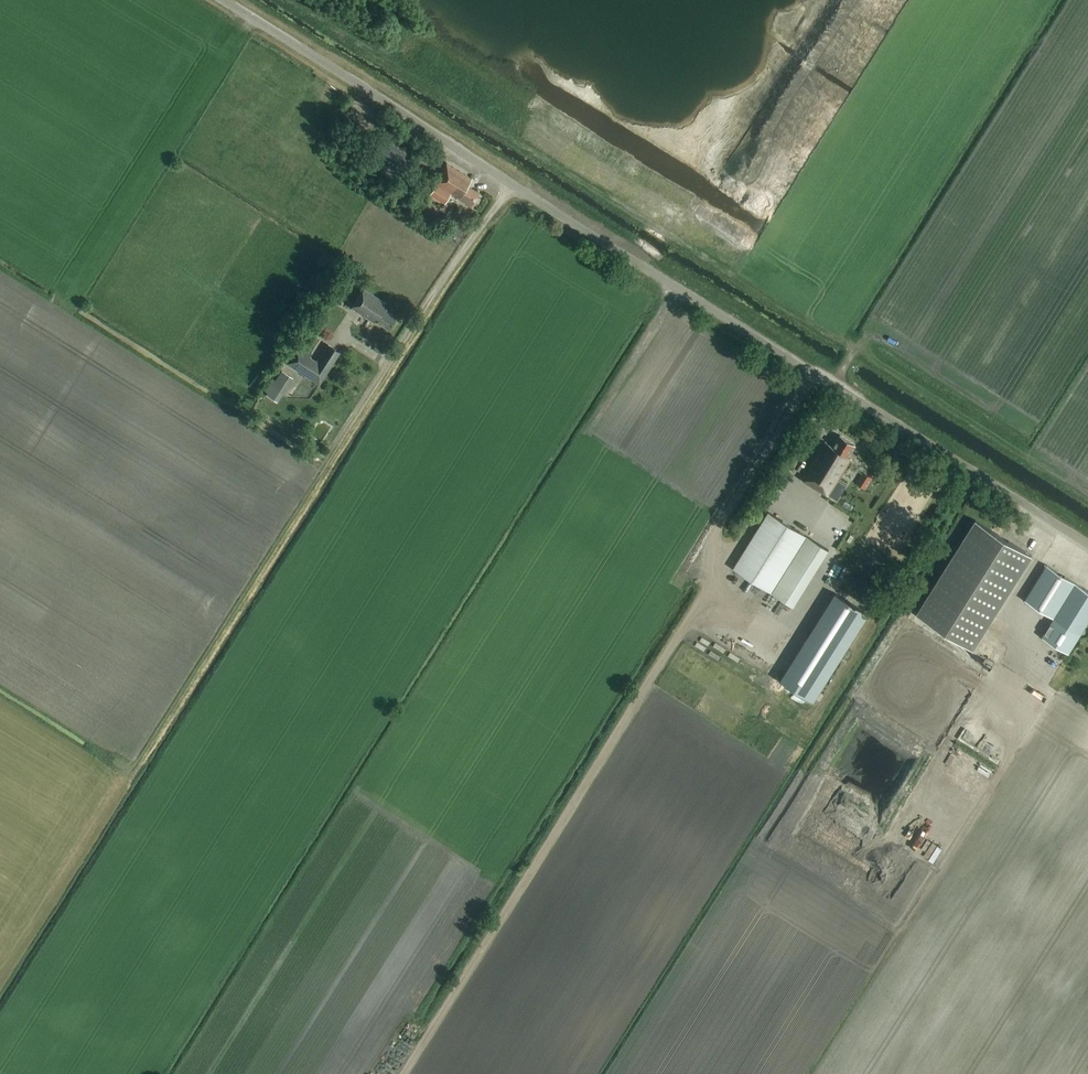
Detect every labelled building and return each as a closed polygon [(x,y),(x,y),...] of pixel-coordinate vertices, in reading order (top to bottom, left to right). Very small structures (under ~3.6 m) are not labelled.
[(394,177),(413,149),(384,130),(366,159),(394,177)] [(353,150),(356,146),(349,141),(346,146),(353,150)] [(469,206),(478,193),(467,185),(471,179),(446,164),(434,184),(436,185),(430,194),(444,203),(450,193),(469,206)] [(404,210),(409,200),(404,198),(400,208),(404,210)] [(417,198),(414,202),(428,210),(430,205),(417,198)] [(320,283),(313,295),(327,304),(333,294),(323,288),(325,286),(320,283)] [(388,329),(396,317),(383,308),(386,304),(363,289),(351,308),(369,319),(370,318),(388,329)] [(319,385),(339,353),(327,345),(316,362),(309,357),(311,354),(297,346),(286,364),(319,385)] [(266,395),(276,401),(291,379),(281,372),(266,395)] [(849,456),(856,445),(840,435),(833,447),(825,442),(802,479),(829,496),(852,459),(849,456)] [(866,489),(872,479),(862,473),(856,483),(866,489)] [(794,607),(829,551),(769,513),(733,569),(794,607)] [(973,650),(1033,557),(976,521),(917,614),(973,650)] [(1087,623),(1087,591),(1047,566),(1026,600),(1054,618),(1081,635),(1087,623)] [(812,701),(867,613),(834,592),(779,680),(812,701)] [(803,600),(799,609),(810,614),(814,604),(803,600)] [(721,633),(726,623),(717,618),(712,628),(721,633)] [(1069,653),(1081,635),(1054,618),(1042,637),(1069,653)] [(731,638),(737,641),(742,633),(736,630),(731,638)] [(1033,632),(1028,642),(1032,645),(1038,634),(1033,632)] [(1045,654),(1051,643),(1040,636),(1033,647),(1045,654)] [(765,642),(769,647),(775,642),(771,637),(765,642)]
